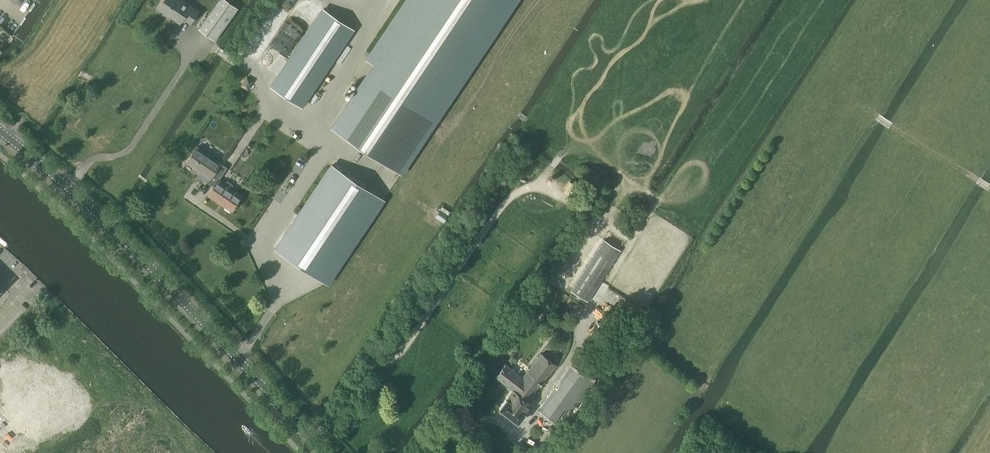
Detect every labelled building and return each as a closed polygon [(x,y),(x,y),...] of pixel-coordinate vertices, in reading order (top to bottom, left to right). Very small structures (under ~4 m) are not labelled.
[(180,23),(184,18),(191,23),(199,11),(183,0),(164,0),(158,8),(180,23)] [(215,40),(238,8),(228,0),(219,0),(199,29),(215,40)] [(333,126),(402,173),(405,175),(521,0),(407,0),(368,58),(376,64),(333,126)] [(323,9),(272,86),(302,105),(353,29),(323,9)] [(244,82),(250,86),(253,81),(247,77),(244,82)] [(208,182),(213,186),(219,179),(219,180),(228,168),(209,154),(211,151),(206,148),(204,151),(198,147),(187,162),(211,178),(208,182)] [(332,165),(276,248),(322,279),(328,283),(384,199),(376,194),(332,165)] [(219,179),(213,186),(208,194),(232,211),(243,196),(231,188),(234,184),(228,180),(226,184),(219,180),(219,179)] [(439,213),(446,217),(449,212),(443,208),(439,213)] [(572,290),(589,301),(621,250),(604,239),(572,290)] [(496,377),(513,390),(499,408),(518,422),(533,403),(528,399),(556,364),(541,353),(522,378),(506,365),(496,377)] [(539,408),(557,421),(567,407),(571,411),(594,381),(571,364),(539,408)]
